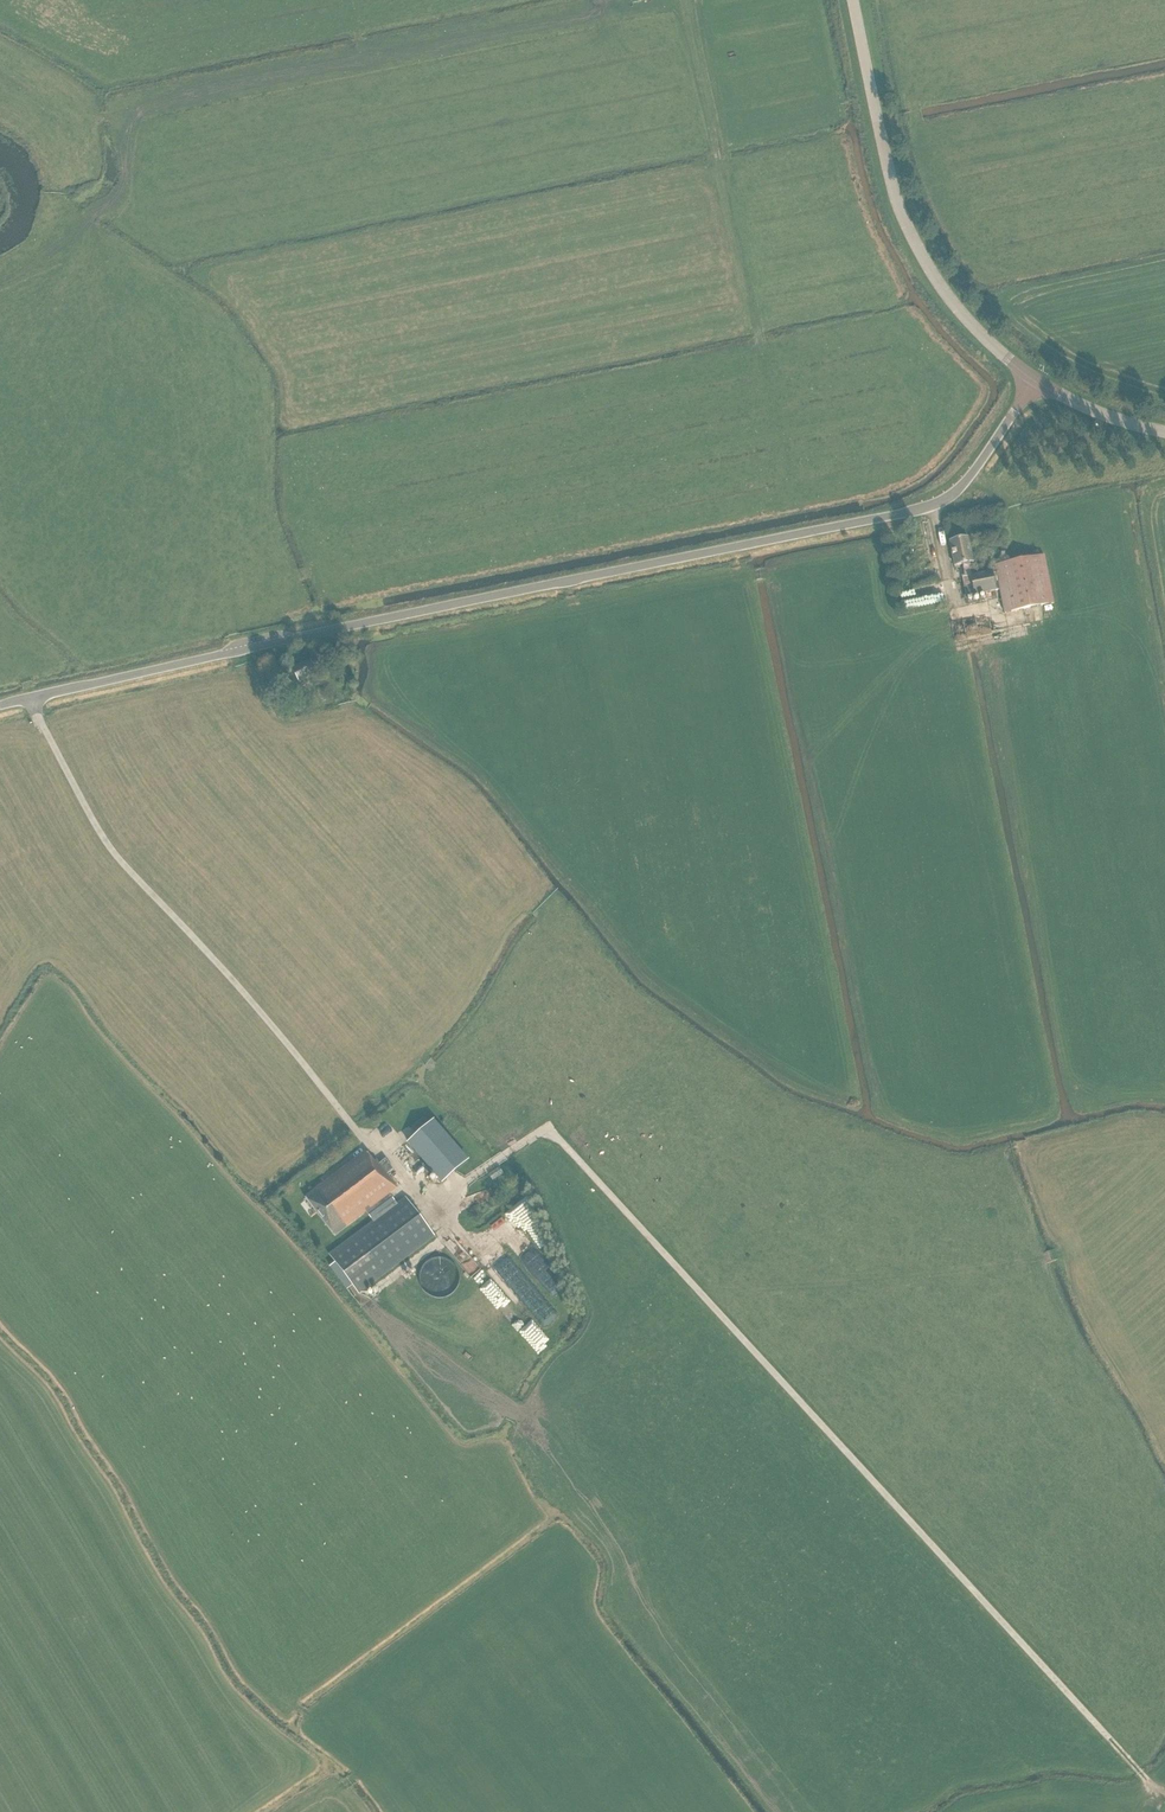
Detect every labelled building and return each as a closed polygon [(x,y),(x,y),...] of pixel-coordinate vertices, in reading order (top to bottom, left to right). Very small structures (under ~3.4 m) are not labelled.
[(1044,556),(995,565),(997,575),(993,576),(992,571),(972,575),(969,563),(973,563),(968,538),(950,541),(955,566),(962,565),(965,577),(962,577),(966,596),(1000,590),(1004,613),(1054,604),(1044,556)] [(293,670),(299,682),(317,673),(313,666),(319,663),(316,657),(293,670)] [(433,1121),(407,1143),(442,1183),(468,1161),(433,1121)] [(414,1159),(402,1146),(392,1154),(404,1168),(414,1159)] [(397,1203),(390,1194),(397,1188),(387,1174),(393,1169),(385,1159),(379,1164),(376,1160),(374,1161),(366,1151),(305,1198),(334,1236),(366,1212),(373,1221),(329,1254),(359,1295),(435,1236),(405,1197),(397,1203)] [(474,1272),(481,1265),(457,1236),(449,1242),(474,1272)]
